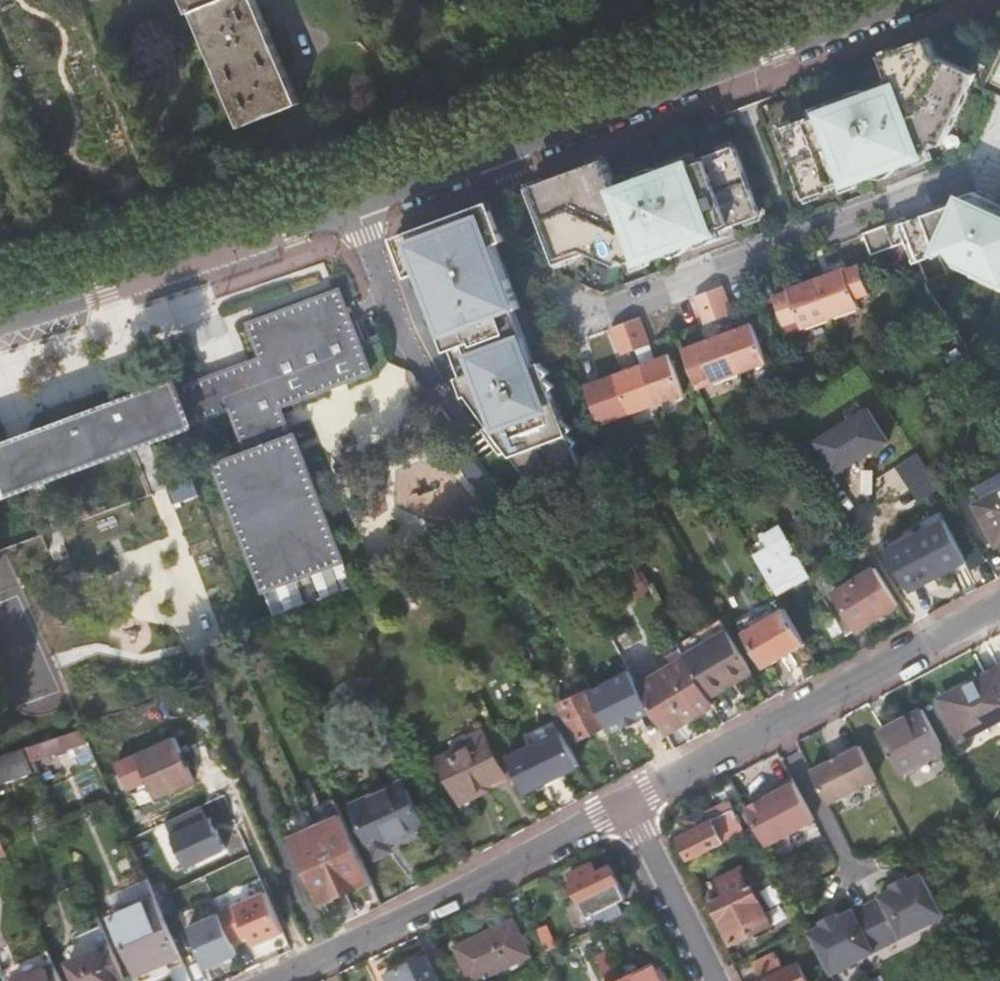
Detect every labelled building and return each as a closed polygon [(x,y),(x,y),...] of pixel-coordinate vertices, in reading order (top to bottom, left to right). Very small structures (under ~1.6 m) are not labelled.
[(191,11),(196,9),(242,125),(292,105),(298,102),(257,0),(186,0),(191,11)] [(843,104),(839,105),(856,132),(875,161),(881,171),(906,162),(927,154),(926,150),(934,147),(937,140),(945,144),(953,125),(954,124),(950,122),(964,90),(968,92),(969,91),(977,72),(938,55),(933,41),(903,52),(901,47),(889,52),(890,57),(885,59),(895,84),(879,90),(880,93),(844,107),(843,104)] [(968,92),(964,90),(950,122),(954,124),(953,125),(954,125),(969,91),(968,92)] [(795,126),(780,131),(788,154),(789,155),(792,154),(798,170),(795,171),(795,173),(804,195),(819,190),(820,193),(834,187),(833,184),(847,179),(848,183),(870,175),(881,171),(875,161),(856,132),(839,105),(821,112),(823,115),(809,120),(808,117),(793,123),(795,126)] [(540,188),(532,191),(534,195),(558,258),(565,255),(567,260),(580,256),(578,251),(589,246),(592,248),(608,255),(632,240),(633,242),(644,260),(663,253),(698,239),(720,231),(719,228),(732,222),(733,225),(748,220),(747,217),(762,211),(753,188),(752,187),(750,188),(744,172),(746,171),(746,170),(737,147),(723,153),(722,150),(707,156),(707,158),(695,163),(693,159),(672,168),(673,171),(637,185),(636,181),(620,187),(611,162),(605,164),(604,159),(591,164),(593,169),(553,184),(551,179),(538,184),(540,188)] [(798,170),(792,154),(789,155),(788,154),(788,155),(794,173),(795,173),(795,171),(798,170)] [(591,164),(551,179),(553,184),(593,169),(591,164)] [(672,168),(636,181),(637,185),(673,171),(672,168)] [(754,188),(747,170),(746,170),(746,171),(744,172),(750,188),(752,187),(753,188),(754,188)] [(912,219),(935,254),(949,250),(974,267),(977,268),(986,272),(999,262),(999,210),(987,204),(971,197),(912,219)] [(493,200),(474,208),(478,216),(496,209),(493,200)] [(418,238),(400,245),(412,277),(421,274),(424,281),(431,279),(441,305),(434,308),(450,350),(475,342),(493,332),(510,319),(508,314),(523,308),(512,279),(505,281),(492,247),(499,244),(508,241),(496,209),(478,216),(474,208),(415,230),(418,238)] [(763,214),(762,211),(747,217),(748,220),(763,214)] [(907,217),(865,232),(873,254),(914,238),(922,259),(935,254),(912,219),(908,221),(907,217)] [(397,237),(400,245),(418,238),(415,230),(397,237)] [(641,261),(644,260),(633,242),(632,240),(608,255),(609,255),(608,257),(622,264),(625,257),(631,260),(640,257),(641,261)] [(499,244),(492,247),(505,281),(512,279),(499,244)] [(986,272),(999,278),(999,262),(986,272)] [(789,290),(775,295),(786,325),(871,294),(860,263),(846,268),(845,266),(788,288),(789,290)] [(986,272),(979,277),(999,287),(999,278),(986,272)] [(431,279),(424,281),(434,308),(441,305),(431,279)] [(710,291),(696,296),(705,321),(706,324),(734,313),(724,286),(710,291)] [(152,441),(195,424),(194,421),(232,407),(249,453),(216,465),(265,592),(345,562),(297,435),(293,437),(282,406),(373,373),(342,289),(252,322),(264,356),(181,387),(179,381),(0,446),(0,497),(16,491),(128,449),(145,495),(0,549),(0,591),(206,516),(191,478),(169,487),(152,441)] [(538,365),(518,313),(510,319),(528,368),(538,365)] [(627,322),(613,328),(623,355),(652,344),(641,317),(627,322)] [(528,368),(510,319),(493,332),(475,342),(450,350),(467,397),(471,396),(492,426),(510,450),(532,481),(551,473),(553,477),(583,466),(576,448),(580,443),(571,436),(571,435),(575,432),(566,423),(565,420),(559,422),(550,400),(557,398),(554,391),(558,388),(550,379),(550,378),(554,373),(545,366),(544,362),(538,365),(528,368)] [(753,322),(698,343),(714,383),(768,363),(753,322)] [(670,353),(615,374),(630,415),(685,394),(670,353)] [(974,369),(965,355),(952,364),(962,378),(974,369)] [(565,420),(557,398),(550,400),(559,422),(565,420)] [(870,402),(814,438),(837,474),(893,438),(870,402)] [(503,455),(510,450),(492,426),(485,430),(503,455)] [(919,450),(897,464),(919,498),(940,485),(919,450)] [(553,477),(551,473),(532,481),(536,487),(554,481),(553,477)] [(978,504),(999,543),(999,542),(999,492),(978,504)] [(947,519),(889,549),(909,590),(968,560),(947,519)] [(811,573),(784,528),(765,540),(771,550),(759,558),(778,592),(811,573)] [(899,602),(877,566),(826,598),(847,635),(899,602)] [(787,606),(746,630),(766,664),(807,641),(787,606)] [(754,672),(729,629),(686,653),(698,673),(709,692),(734,678),(736,682),(754,672)] [(686,653),(682,645),(666,654),(669,659),(672,664),(639,683),(644,692),(669,677),(671,681),(691,715),(715,702),(711,696),(709,692),(698,673),(686,653)] [(942,698),(963,737),(999,717),(999,663),(974,677),(976,679),(942,698)] [(669,677),(644,692),(666,729),(678,723),(686,718),(691,715),(671,681),(669,677)] [(709,692),(711,696),(736,682),(734,678),(709,692)] [(565,697),(550,704),(565,732),(570,743),(608,724),(590,690),(567,701),(565,697)] [(946,748),(925,708),(906,717),(908,721),(882,735),(901,771),(946,748)] [(908,721),(906,717),(880,731),(882,735),(908,721)] [(47,719),(22,728),(28,746),(54,737),(47,719)] [(456,751),(440,759),(457,796),(471,790),(469,785),(502,769),(484,731),(470,737),(474,747),(458,755),(456,751)] [(565,732),(512,759),(527,791),(581,764),(570,743),(565,732)] [(157,795),(194,779),(176,738),(139,754),(157,795)] [(878,777),(861,744),(812,768),(829,801),(878,777)] [(0,753),(0,782),(35,772),(26,745),(0,753)] [(747,806),(758,828),(767,845),(816,818),(793,776),(778,784),(780,788),(767,795),(747,806)] [(406,779),(394,785),(415,830),(426,824),(406,779)] [(415,830),(394,785),(354,803),(378,856),(394,849),(391,841),(396,839),(396,838),(415,830)] [(695,829),(682,836),(692,856),(724,840),(725,842),(745,832),(732,804),(730,805),(724,804),(704,813),(703,811),(690,818),(695,829)] [(301,855),(352,833),(345,816),(319,828),(294,839),(301,855)] [(352,833),(301,855),(331,924),(382,899),(352,833)] [(234,838),(221,844),(262,935),(293,921),(284,902),(265,911),(234,838)] [(573,883),(597,927),(627,912),(621,898),(626,895),(611,864),(597,871),(592,862),(571,872),(576,881),(573,883)] [(714,889),(711,895),(734,941),(772,922),(744,867),(720,878),(723,885),(714,889)] [(890,944),(948,915),(925,870),(911,877),(909,873),(894,881),(896,885),(882,892),(883,894),(869,901),(890,944)] [(185,961),(154,889),(111,908),(142,980),(185,961)] [(824,921),(809,928),(832,972),(890,944),(869,901),(856,908),(854,906),(840,913),(838,909),(823,917),(824,921)] [(256,963),(269,957),(253,918),(241,923),(255,958),(254,958),(256,963)] [(459,945),(476,980),(477,980),(534,954),(516,918),(459,945)] [(104,924),(79,935),(81,940),(72,945),(67,952),(72,962),(80,980),(122,980),(128,978),(104,924)] [(548,924),(539,928),(548,950),(557,946),(548,924)] [(760,980),(809,980),(799,961),(786,967),(777,950),(755,961),(764,978),(760,980)] [(426,953),(385,973),(389,980),(439,980),(426,953)] [(13,980),(63,980),(55,962),(13,980)] [(623,979),(624,980),(665,980),(662,977),(660,972),(655,963),(642,970),(623,979)]
